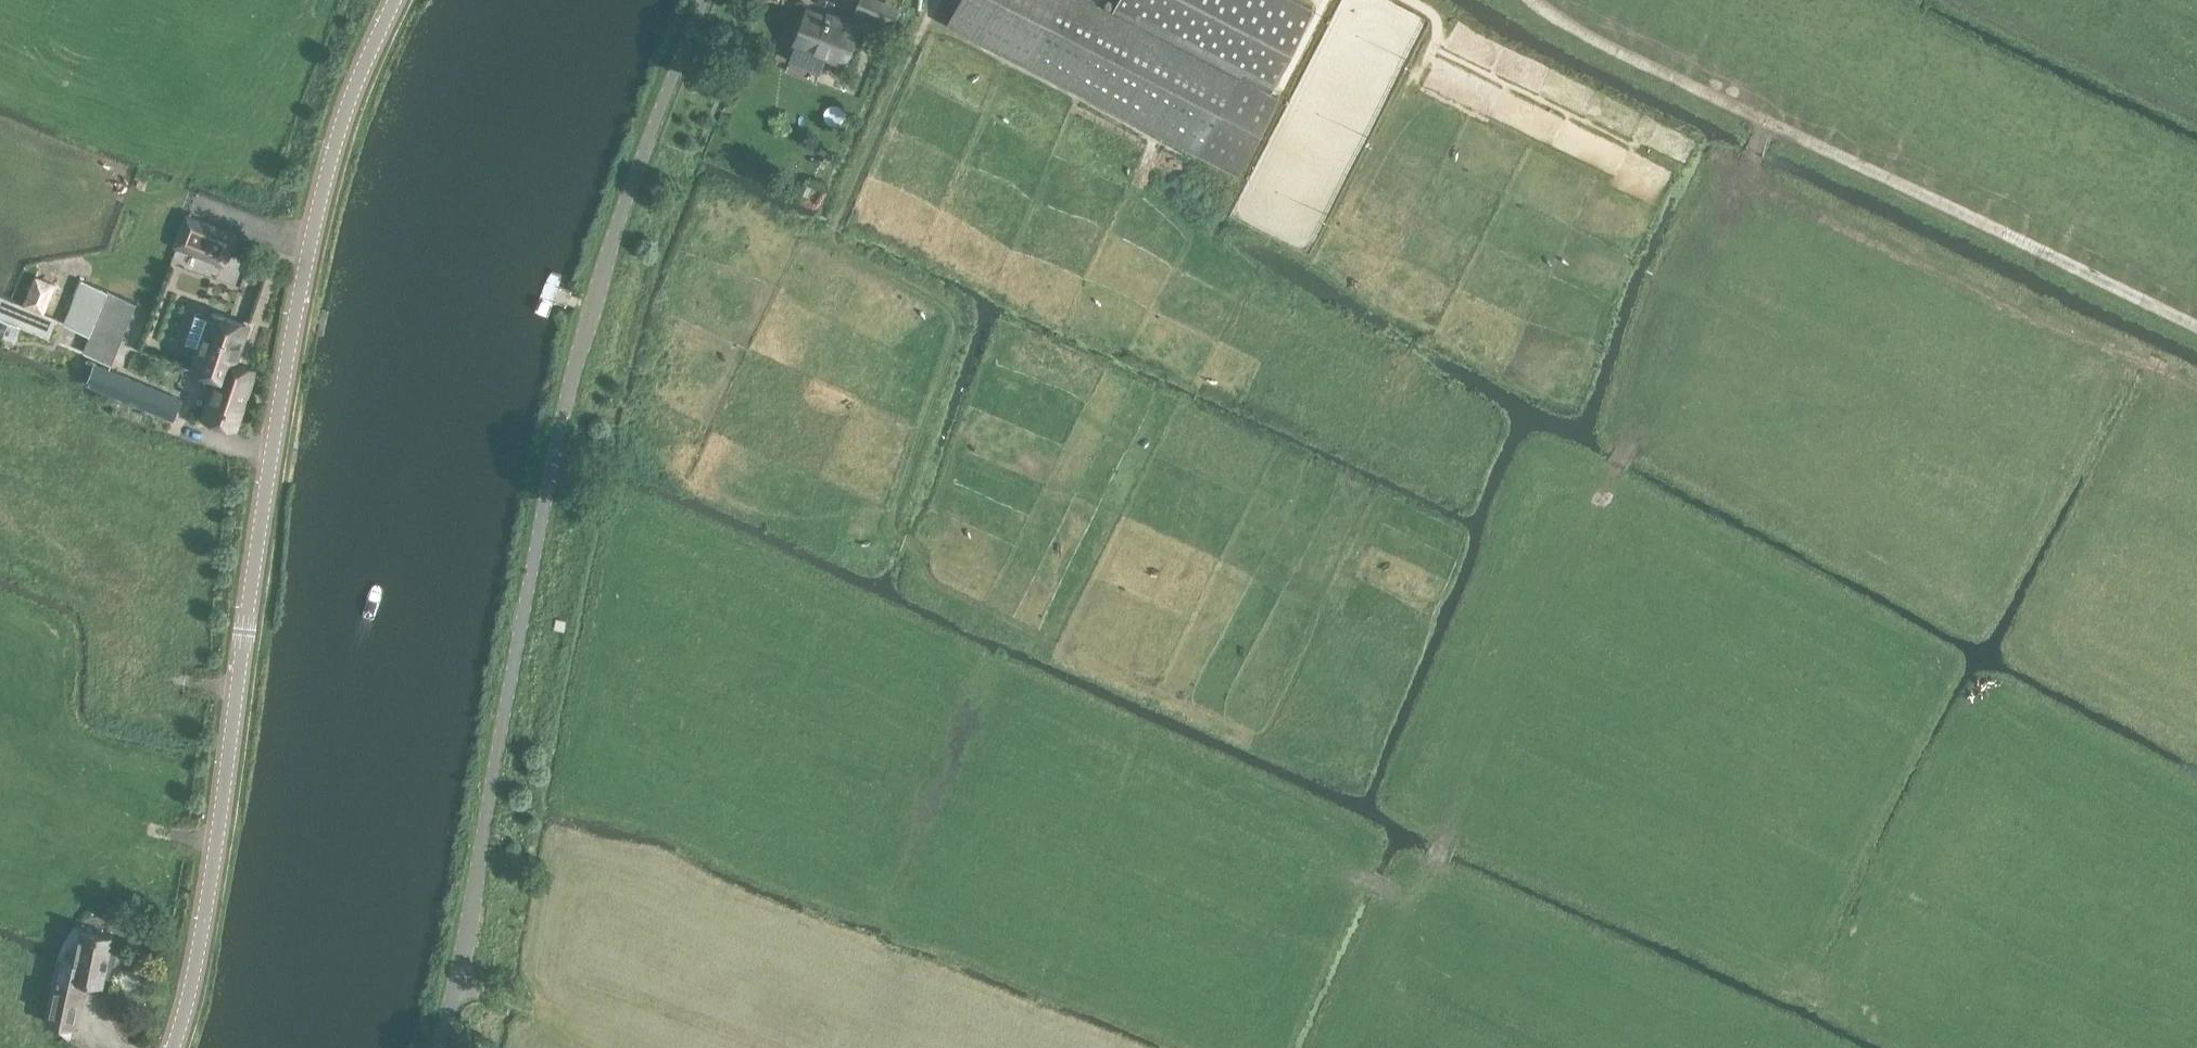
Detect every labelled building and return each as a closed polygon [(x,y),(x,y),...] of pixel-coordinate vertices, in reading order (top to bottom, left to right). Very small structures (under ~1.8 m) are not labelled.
[(890,28),(900,4),(888,0),(857,0),(852,13),(890,28)] [(1090,0),(957,0),(945,22),(1025,63),(1024,64),(1236,173),(1276,96),(1269,92),(1312,9),(1295,0),(1116,0),(1110,10),(1090,0)] [(842,61),(856,25),(839,18),(838,21),(807,9),(794,43),(842,61)] [(234,235),(189,217),(188,217),(177,243),(224,261),(234,235)] [(54,324),(57,317),(43,312),(55,283),(36,275),(24,304),(0,295),(0,317),(49,337),(54,324)] [(83,351),(96,356),(112,363),(137,301),(84,280),(66,324),(91,333),(83,351)] [(247,323),(212,311),(210,316),(196,311),(186,340),(200,345),(192,368),(248,387),(254,369),(233,362),(247,323)] [(174,418),(183,398),(95,361),(86,382),(174,418)] [(235,428),(248,387),(218,377),(204,416),(235,428)] [(87,976),(106,979),(114,935),(82,929),(76,962),(62,959),(58,983),(56,983),(50,1017),(78,1023),(87,976)]
